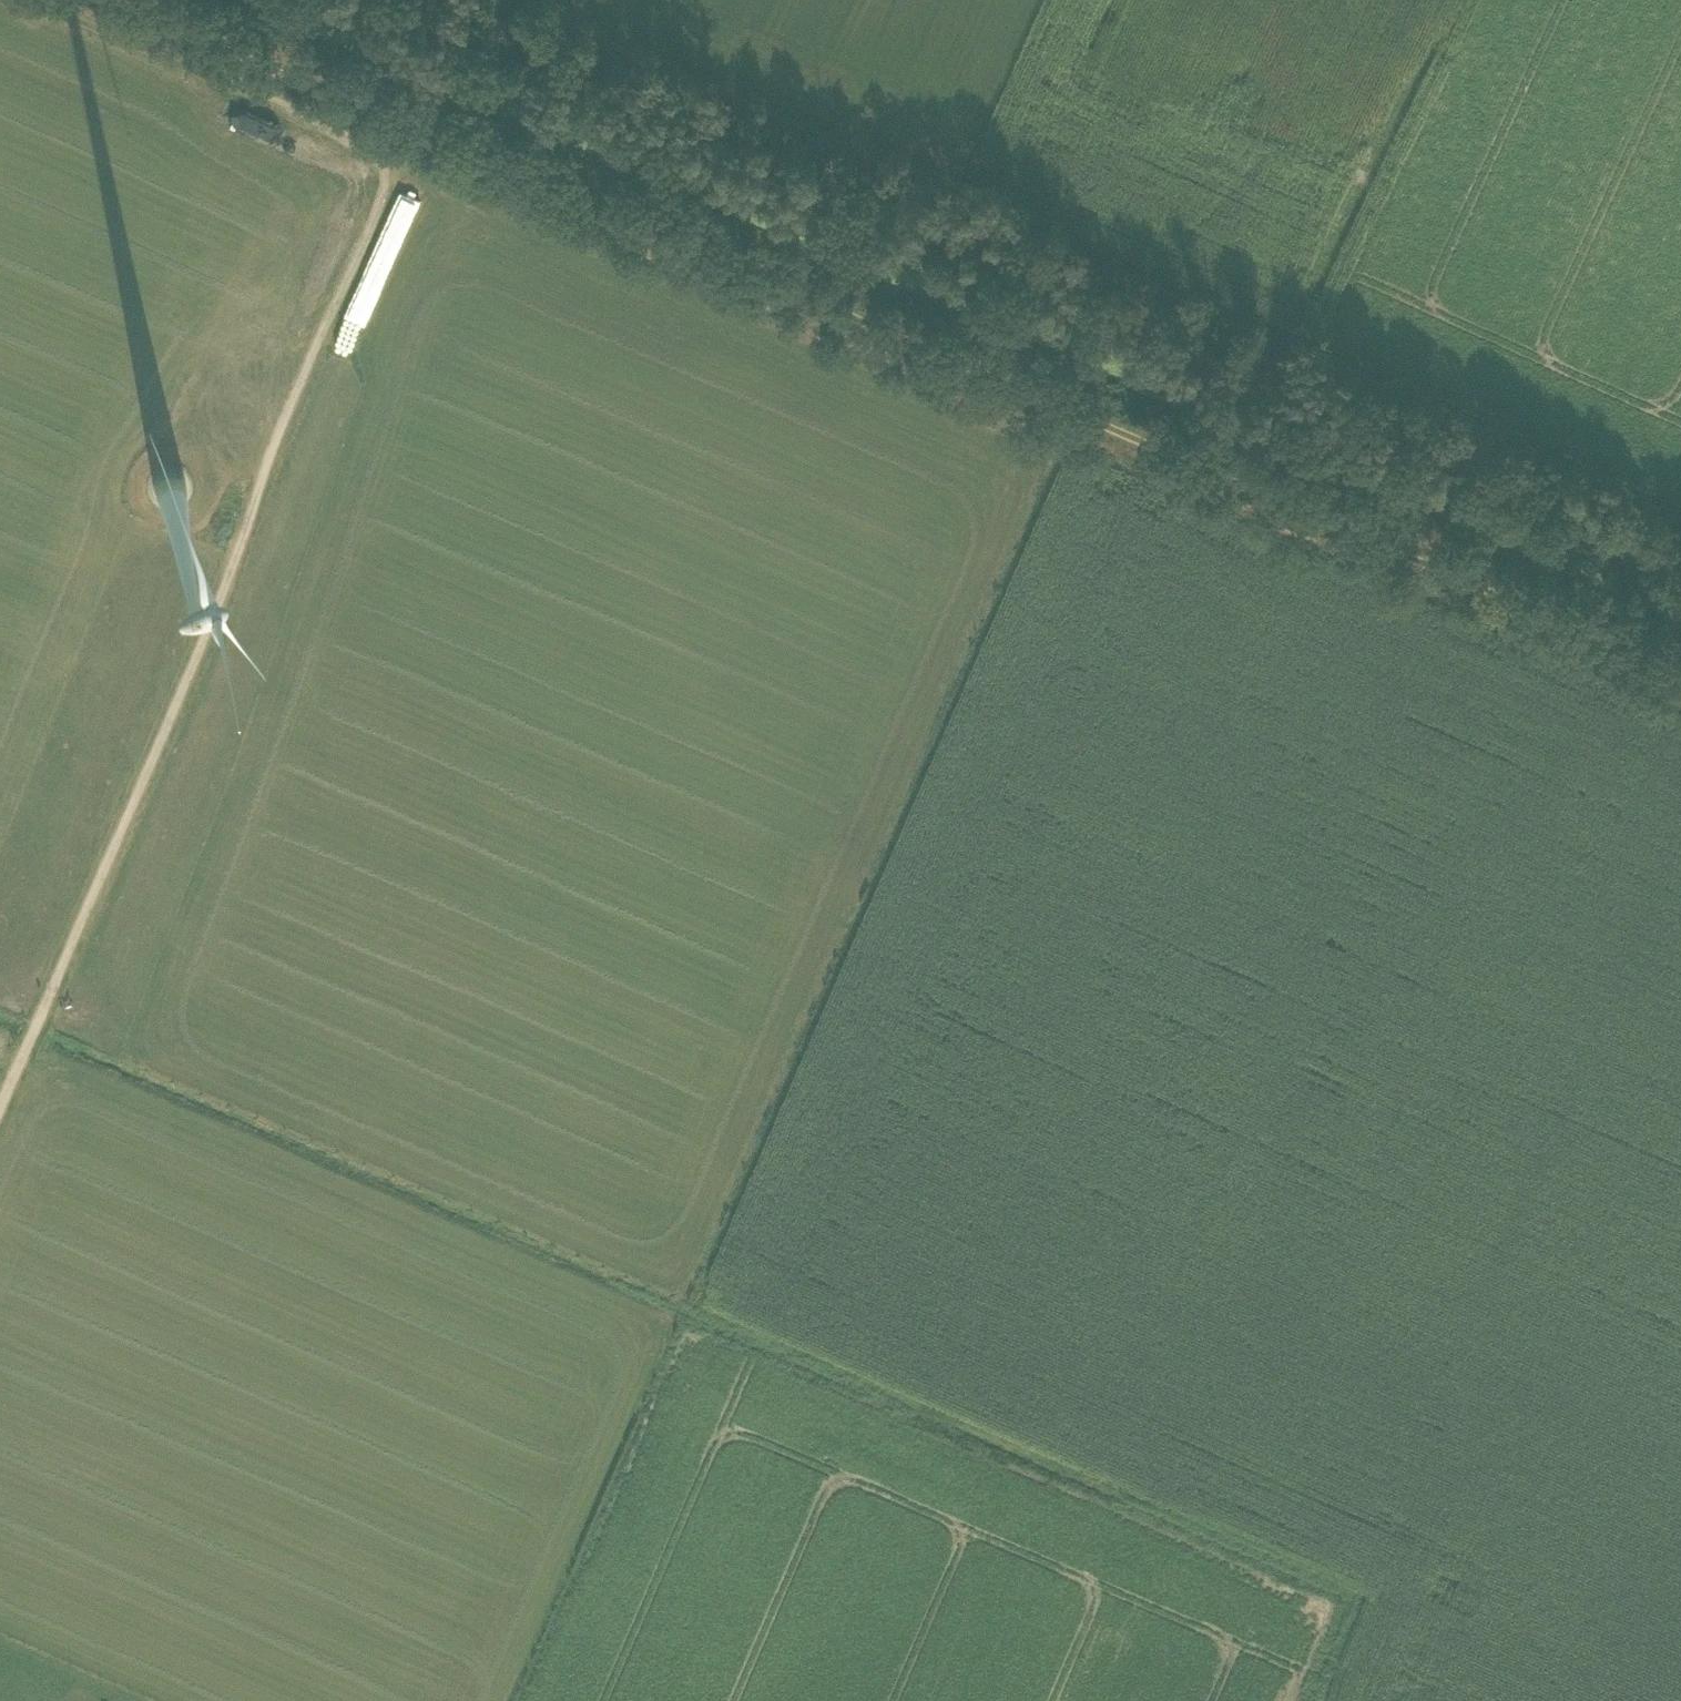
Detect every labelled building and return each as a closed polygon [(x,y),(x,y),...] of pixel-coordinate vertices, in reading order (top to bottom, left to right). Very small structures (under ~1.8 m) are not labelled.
[(220,102),(214,118),(357,176),(364,161),(220,102)]
